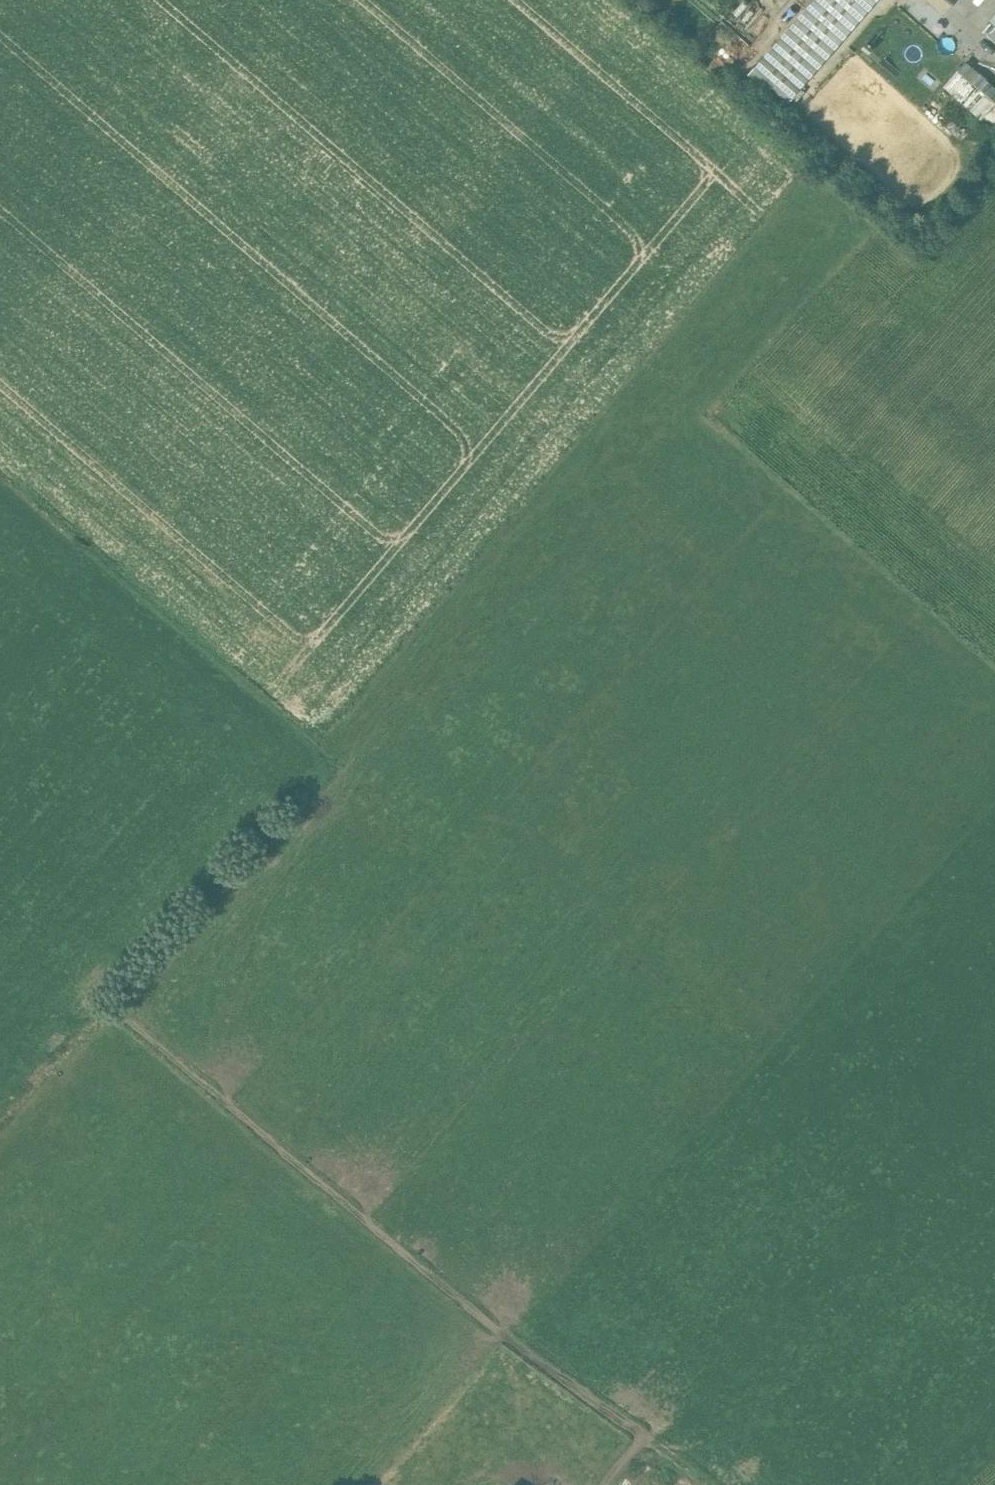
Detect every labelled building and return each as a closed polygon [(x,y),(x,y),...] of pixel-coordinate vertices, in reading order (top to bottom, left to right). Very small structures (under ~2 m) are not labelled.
[(749,76),(766,91),(771,86),(790,102),(878,0),(815,0),(749,76)] [(984,120),(994,107),(994,92),(965,67),(947,90),(984,120)]
